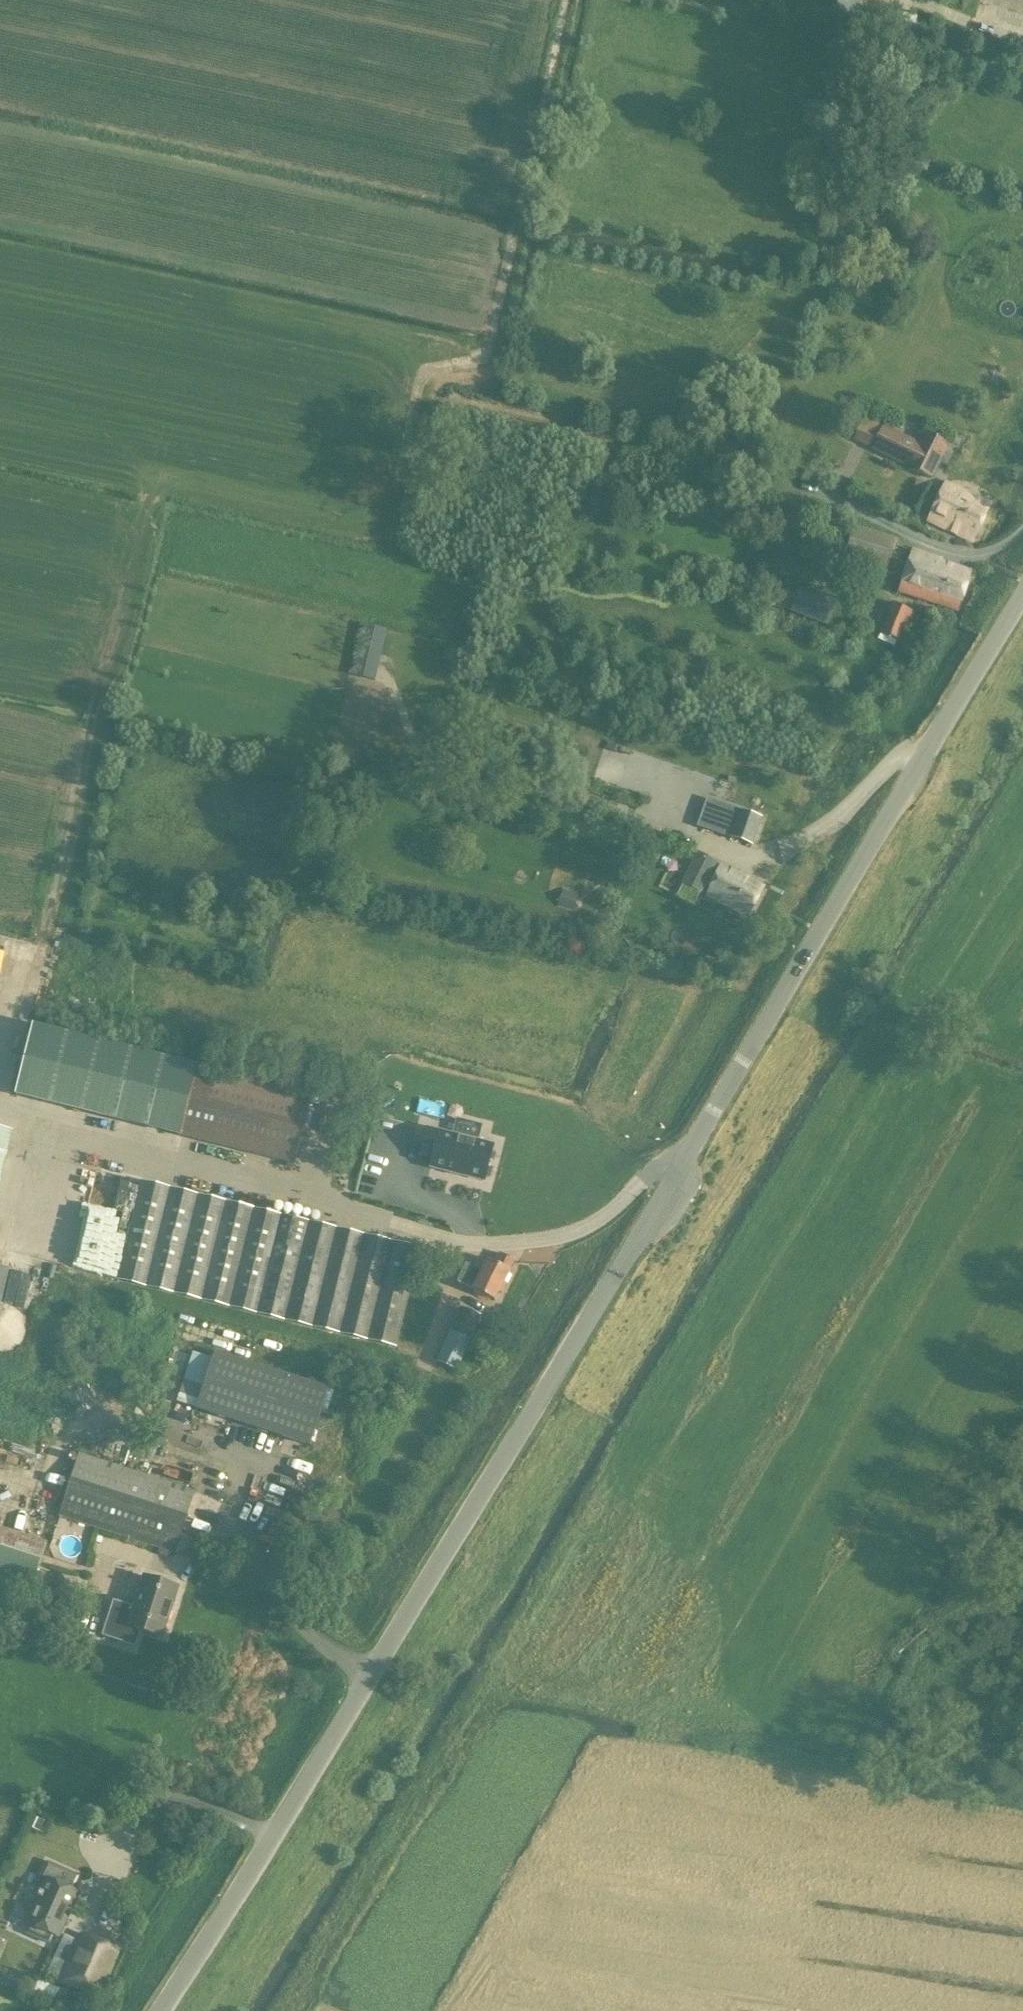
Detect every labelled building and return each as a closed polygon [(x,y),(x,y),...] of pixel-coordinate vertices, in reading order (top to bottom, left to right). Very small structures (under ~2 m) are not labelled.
[(919,446),(865,419),(855,440),(932,477),(947,445),(925,434),(919,446)] [(973,542),(991,504),(945,482),(927,520),(973,542)] [(759,523),(746,520),(744,529),(757,532),(759,523)] [(887,568),(897,540),(855,526),(845,554),(887,568)] [(958,612),(971,571),(942,561),(942,559),(913,550),(898,592),(958,612)] [(798,590),(790,610),(828,625),(836,605),(798,590)] [(915,613),(893,603),(881,633),(903,643),(915,613)] [(355,661),(352,675),(375,680),(378,667),(355,661)] [(761,818),(740,810),(721,803),(712,829),(752,844),(761,818)] [(318,853),(321,844),(311,840),(308,850),(318,853)] [(749,915),(765,886),(722,864),(708,895),(749,915)] [(563,890),(558,906),(574,910),(578,895),(563,890)] [(319,1079),(204,1048),(182,1127),(297,1159),(319,1079)] [(490,1166),(501,1130),(438,1113),(431,1139),(444,1143),(441,1152),(490,1166)] [(0,1121),(0,1181),(13,1124),(0,1121)] [(396,1346),(420,1248),(143,1173),(120,1270),(396,1346)] [(494,1301),(515,1261),(500,1253),(495,1263),(488,1259),(482,1271),(466,1263),(457,1281),(473,1289),(473,1290),(494,1301)] [(455,1370),(480,1317),(462,1309),(438,1362),(455,1370)] [(333,1378),(219,1342),(201,1400),(316,1436),(333,1378)] [(178,1548),(200,1487),(85,1447),(64,1508),(178,1548)] [(40,1577),(52,1538),(0,1523),(0,1565),(40,1577)] [(120,1595),(109,1629),(142,1640),(147,1624),(167,1630),(183,1582),(150,1571),(140,1601),(120,1595)] [(53,1647),(64,1642),(58,1629),(47,1634),(53,1647)] [(190,1765),(186,1774),(200,1780),(204,1770),(190,1765)] [(58,1936),(78,1892),(48,1879),(42,1893),(40,1892),(38,1897),(40,1898),(29,1923),(58,1936)] [(101,1995),(118,1954),(79,1937),(61,1978),(101,1995)]
